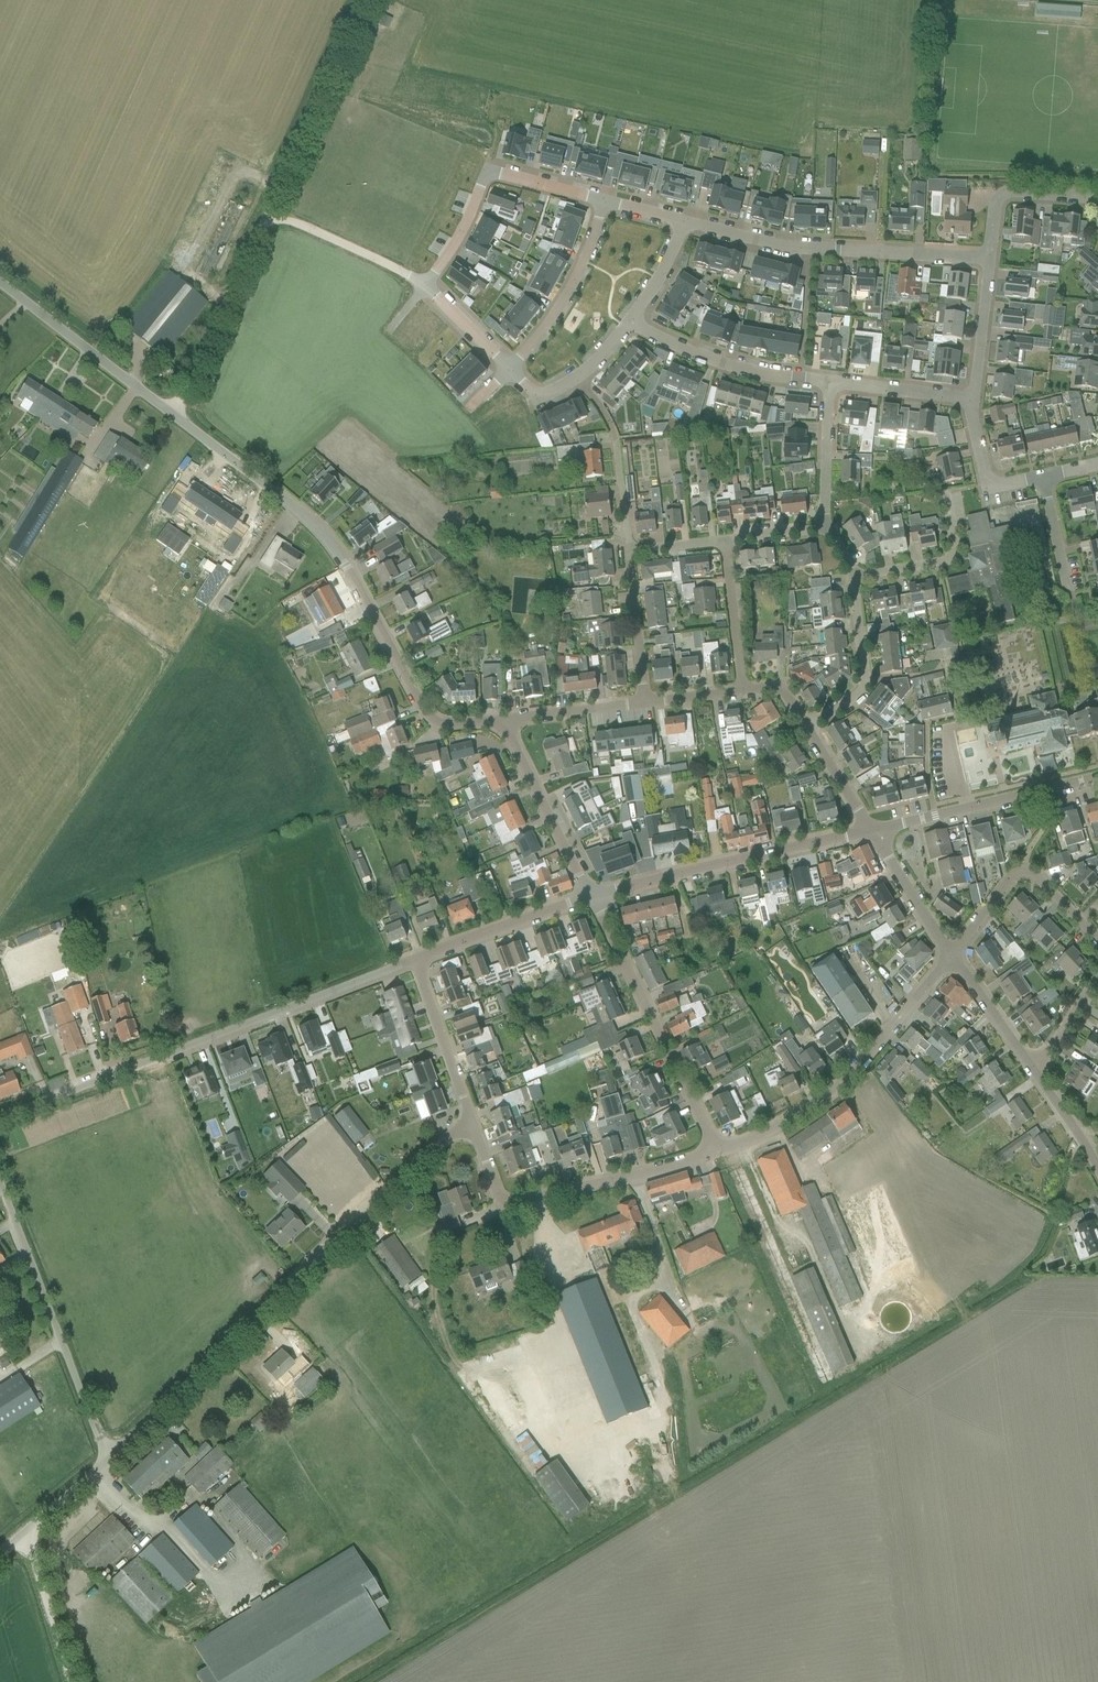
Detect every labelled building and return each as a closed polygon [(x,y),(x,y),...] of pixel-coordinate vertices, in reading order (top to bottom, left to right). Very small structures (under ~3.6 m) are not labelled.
[(1039,5),(1038,17),(1082,18),(1083,6),(1039,5)] [(577,134),(578,133),(579,129),(572,127),(570,137),(576,139),(577,134)] [(508,136),(503,155),(527,161),(532,143),(539,145),(542,132),(529,129),(526,141),(508,136)] [(582,146),(584,136),(577,134),(576,139),(575,144),(582,146)] [(920,161),(921,136),(908,136),(907,141),(906,141),(905,161),(920,161)] [(870,140),(869,154),(878,154),(879,140),(870,140)] [(570,163),(574,148),(565,145),(564,152),(545,147),(540,165),(552,168),(551,168),(558,170),(560,170),(562,161),(570,163)] [(581,150),(580,155),(594,158),(596,151),(582,147),(581,150)] [(611,147),(609,154),(617,156),(617,155),(619,149),(611,147)] [(594,158),(580,155),(581,150),(574,148),(570,163),(577,165),(575,174),(589,178),(594,158)] [(596,151),(594,158),(607,162),(609,154),(596,151)] [(762,152),(759,162),(769,164),(771,154),(762,152)] [(607,162),(594,158),(589,178),(603,181),(606,168),(613,170),(617,156),(609,154),(607,162)] [(613,170),(613,172),(621,174),(618,185),(632,189),(638,165),(637,165),(636,169),(624,166),(626,157),(617,155),(617,156),(613,170)] [(827,159),(826,177),(834,178),(835,159),(827,159)] [(718,210),(724,211),(729,192),(718,189),(724,168),(706,163),(703,175),(700,188),(714,192),(710,207),(711,208),(711,209),(718,211),(718,210)] [(638,165),(632,189),(645,192),(647,184),(654,185),(658,170),(638,165)] [(663,185),(660,196),(666,198),(666,199),(672,201),(679,176),(660,171),(657,183),(663,185)] [(700,188),(703,175),(694,173),(693,179),(679,176),(672,201),(673,201),(679,202),(680,201),(688,203),(690,192),(698,194),(700,188)] [(944,196),(943,206),(950,206),(949,214),(946,214),(945,234),(958,235),(958,238),(966,238),(967,235),(969,235),(970,215),(965,215),(965,206),(966,207),(967,192),(966,192),(966,182),(957,182),(956,191),(944,191),(944,196)] [(729,192),(724,211),(730,213),(730,214),(737,216),(738,215),(739,215),(741,206),(747,208),(752,191),(751,191),(751,194),(739,191),(738,196),(729,194),(730,192),(729,192)] [(752,191),(747,208),(754,210),(751,218),(753,219),(752,220),(759,222),(760,220),(766,222),(771,201),(757,198),(759,193),(752,191)] [(493,192),(489,204),(495,207),(492,215),(514,223),(518,213),(514,212),(518,200),(516,199),(516,198),(510,195),(509,197),(493,192)] [(837,208),(837,218),(840,218),(839,228),(850,229),(850,227),(857,227),(864,228),(864,220),(866,218),(866,212),(876,213),(876,202),(877,192),(861,192),(860,202),(859,209),(838,208),(837,208)] [(771,201),(766,222),(772,224),(772,225),(779,227),(779,225),(781,226),(782,218),(789,220),(791,204),(792,198),(784,196),(782,204),(771,201)] [(889,220),(888,231),(914,232),(915,212),(924,212),(924,201),(924,196),(915,196),(914,211),(909,211),(890,210),(889,220)] [(791,204),(789,220),(795,220),(795,228),(796,228),(796,229),(803,230),(803,228),(810,228),(811,205),(812,202),(792,201),(791,204)] [(229,202),(224,218),(235,221),(237,215),(241,216),(244,206),(229,202)] [(567,208),(573,211),(575,206),(560,202),(558,207),(566,210),(567,208)] [(811,205),(810,228),(816,229),(816,230),(824,231),(824,229),(825,229),(825,220),(832,221),(833,206),(825,206),(826,205),(816,204),(816,206),(811,205)] [(537,205),(534,212),(541,214),(543,207),(537,205)] [(566,210),(562,221),(581,228),(585,215),(573,211),(567,208),(566,210)] [(1015,212),(1013,232),(1021,233),(1021,237),(1024,237),(1023,244),(1037,246),(1039,226),(1031,226),(1032,214),(1029,213),(1029,212),(1028,211),(1026,211),(1024,211),(1022,211),(1022,213),(1015,212)] [(1042,227),(1041,238),(1040,249),(1051,250),(1051,243),(1054,244),(1055,237),(1063,238),(1065,216),(1051,215),(1049,229),(1043,228),(1043,227),(1042,227)] [(1065,216),(1063,238),(1071,239),(1070,246),(1084,247),(1086,229),(1079,228),(1080,217),(1077,217),(1075,216),(1073,215),(1070,215),(1068,216),(1065,216)] [(494,238),(500,228),(483,219),(478,229),(494,238)] [(581,228),(562,221),(558,233),(576,240),(580,228),(581,228)] [(543,236),(546,229),(540,226),(537,234),(543,236)] [(489,248),(494,238),(478,229),(473,239),(472,239),(489,248)] [(572,252),(576,240),(558,233),(553,245),(551,244),(549,247),(561,254),(563,249),(572,252)] [(1084,248),(1090,251),(1093,239),(1087,237),(1084,248)] [(489,248),(472,239),(473,239),(472,239),(466,251),(486,261),(492,249),(489,248)] [(709,267),(714,250),(707,248),(707,246),(698,244),(696,253),(697,253),(694,265),(709,269),(709,267)] [(213,245),(211,256),(204,255),(199,273),(214,276),(221,246),(213,245)] [(561,254),(549,247),(539,265),(561,276),(567,265),(558,259),(561,254)] [(1077,255),(1083,260),(1084,259),(1091,265),(1097,271),(1097,261),(1084,248),(1081,251),(1078,254),(1077,255)] [(714,250),(709,267),(711,267),(711,269),(717,270),(718,269),(723,271),(728,253),(714,250)] [(728,253),(723,271),(738,274),(742,257),(728,253)] [(752,278),(766,282),(771,264),(756,260),(752,278)] [(482,282),(490,271),(479,265),(474,271),(471,268),(468,272),(458,264),(449,275),(460,283),(458,285),(470,293),(480,280),(482,282)] [(771,264),(766,282),(780,285),(785,268),(784,267),(783,266),(779,265),(778,266),(771,264)] [(1038,265),(1038,273),(1043,273),(1046,274),(1047,266),(1038,265)] [(1085,271),(1086,272),(1096,281),(1091,286),(1087,290),(1096,298),(1097,296),(1097,271),(1091,265),(1085,271)] [(543,267),(537,278),(555,287),(561,276),(543,267)] [(785,268),(780,285),(794,289),(792,295),(800,297),(804,282),(797,280),(799,271),(785,268)] [(843,270),(824,269),(823,290),(835,291),(834,308),(848,309),(849,289),(842,289),(843,270)] [(923,269),(922,283),(929,284),(930,270),(923,269)] [(908,271),(900,270),(899,274),(900,274),(900,278),(890,276),(887,302),(896,303),(898,302),(898,295),(912,297),(912,298),(920,299),(922,280),(914,279),(915,273),(908,272),(908,271)] [(876,272),(857,271),(856,292),(868,293),(868,301),(865,301),(864,314),(881,316),(882,291),(875,291),(876,272)] [(168,272),(131,319),(124,327),(162,358),(207,303),(168,272)] [(950,273),(948,286),(966,288),(969,278),(969,276),(950,273)] [(1043,273),(1042,282),(1058,284),(1059,275),(1046,274),(1043,273)] [(679,282),(676,288),(695,300),(698,296),(694,293),(699,285),(690,280),(690,278),(683,274),(678,281),(679,282)] [(1004,297),(1015,298),(1028,299),(1029,289),(1035,290),(1036,279),(1021,278),(1022,277),(1021,277),(1020,282),(1006,280),(1004,297)] [(537,278),(531,289),(526,286),(523,292),(528,295),(536,300),(539,294),(548,299),(554,287),(537,278)] [(940,298),(947,299),(948,300),(948,299),(966,301),(966,299),(966,288),(948,286),(941,285),(940,298)] [(676,288),(668,300),(688,313),(688,312),(683,310),(691,298),(695,301),(695,300),(676,288)] [(523,300),(516,308),(532,321),(540,310),(532,304),(536,300),(528,295),(523,292),(520,297),(523,300)] [(756,296),(754,303),(760,305),(762,298),(756,296)] [(703,299),(700,303),(705,307),(707,305),(709,305),(709,302),(703,298),(703,299)] [(763,298),(762,305),(770,306),(771,300),(763,298)] [(1046,298),(1045,307),(1055,308),(1056,299),(1046,298)] [(688,313),(668,300),(664,307),(663,306),(658,314),(666,318),(666,317),(675,323),(681,314),(685,317),(688,313)] [(1084,302),(1083,310),(1082,310),(1080,327),(1090,328),(1090,326),(1094,327),(1097,327),(1097,304),(1084,302)] [(1000,316),(999,320),(999,324),(1001,324),(1000,328),(1011,329),(1023,331),(1024,320),(1034,321),(1034,320),(1036,306),(1020,304),(1020,305),(1021,305),(1020,314),(1008,312),(1002,312),(1002,317),(1000,316)] [(721,322),(715,339),(720,341),(720,342),(728,345),(728,344),(729,344),(735,327),(727,324),(730,316),(733,307),(727,305),(724,314),(724,313),(721,322)] [(702,310),(701,312),(708,315),(710,310),(709,309),(705,307),(703,309),(702,310)] [(1043,322),(1043,326),(1045,326),(1052,327),(1055,308),(1045,307),(1043,321),(1043,322)] [(516,308),(508,318),(524,331),(532,321),(516,308)] [(478,322),(482,317),(472,309),(468,315),(478,322)] [(882,311),(881,320),(892,321),(893,312),(882,311)] [(699,320),(696,326),(703,328),(701,334),(715,339),(721,322),(707,317),(708,315),(701,312),(699,320)] [(789,312),(788,323),(797,324),(797,322),(798,314),(789,312)] [(938,324),(944,325),(961,327),(964,317),(964,314),(946,312),(945,312),(945,313),(939,312),(938,324)] [(818,314),(817,324),(830,326),(831,315),(818,314)] [(692,315),(688,321),(696,326),(699,320),(692,315)] [(1054,316),(1053,327),(1059,328),(1063,328),(1064,317),(1054,316)] [(524,331),(508,318),(501,328),(497,325),(493,330),(503,340),(506,335),(508,337),(509,336),(516,341),(524,331)] [(885,358),(884,369),(904,371),(906,355),(913,356),(914,350),(915,342),(915,339),(916,325),(905,324),(903,338),(901,337),(900,349),(886,347),(885,358)] [(961,327),(944,325),(943,337),(934,336),(933,344),(956,346),(957,340),(961,340),(962,338),(961,327)] [(822,338),(821,351),(820,362),(830,363),(830,365),(837,366),(837,363),(839,364),(841,351),(847,351),(850,328),(840,327),(838,339),(822,338)] [(742,329),(739,347),(753,350),(756,332),(742,329)] [(1078,330),(1071,329),(1070,345),(1083,346),(1082,355),(1097,357),(1097,339),(1088,338),(1089,331),(1078,330)] [(756,332),(753,350),(768,352),(771,335),(756,332)] [(855,332),(854,341),(851,365),(854,365),(854,368),(866,369),(866,367),(869,367),(870,352),(880,353),(882,335),(855,332)] [(771,335),(768,352),(782,355),(785,337),(771,335)] [(785,337),(782,355),(797,357),(800,340),(785,337)] [(999,343),(997,362),(1008,364),(1017,365),(1017,364),(1019,350),(1024,351),(1031,352),(1032,339),(1027,338),(1016,337),(1015,345),(999,343)] [(1043,340),(1042,348),(1050,349),(1051,341),(1043,340)] [(915,342),(914,350),(927,352),(928,343),(915,342)] [(632,347),(623,358),(639,372),(648,361),(652,364),(656,359),(645,349),(641,354),(632,347)] [(654,355),(667,361),(670,354),(658,348),(654,355)] [(936,351),(935,364),(958,366),(960,353),(936,351)] [(486,373),(471,357),(462,365),(477,381),(486,373)] [(623,358),(615,367),(631,381),(639,372),(623,358)] [(1066,366),(1077,367),(1076,371),(1076,379),(1078,379),(1077,387),(1097,389),(1097,377),(1097,365),(1083,363),(1083,360),(1067,358),(1066,366)] [(927,370),(925,382),(941,384),(942,377),(957,379),(958,366),(935,364),(934,371),(927,370)] [(477,381),(462,365),(453,374),(469,390),(477,381)] [(677,398),(680,392),(688,371),(672,365),(665,383),(659,380),(655,389),(643,406),(655,410),(662,392),(677,398)] [(615,367),(607,377),(623,390),(631,381),(615,367)] [(993,398),(1004,399),(1011,400),(1013,386),(1016,386),(1016,387),(1031,389),(1033,372),(1018,370),(1017,378),(995,375),(993,398)] [(688,371),(680,392),(688,395),(686,400),(688,400),(686,407),(690,409),(686,421),(697,425),(705,396),(697,393),(703,378),(688,371)] [(654,373),(648,380),(656,387),(659,377),(654,373)] [(469,390),(453,374),(445,382),(460,398),(469,390)] [(601,400),(605,403),(613,410),(617,404),(613,401),(623,390),(607,377),(597,388),(606,395),(601,400)] [(27,380),(21,389),(16,398),(22,402),(19,407),(38,419),(43,410),(50,415),(60,400),(27,380)] [(714,403),(726,407),(731,386),(720,383),(717,394),(710,392),(707,406),(713,408),(714,403)] [(731,386),(726,407),(738,410),(743,390),(731,386)] [(743,390),(738,410),(750,413),(755,393),(743,390)] [(637,402),(640,404),(647,395),(644,393),(637,402)] [(755,393),(750,413),(761,416),(760,421),(766,423),(770,409),(764,407),(767,396),(755,393)] [(809,400),(787,397),(785,413),(807,415),(809,400)] [(572,404),(566,407),(573,424),(574,423),(587,417),(583,408),(584,407),(580,399),(572,403),(572,404)] [(43,410),(38,419),(53,429),(54,428),(64,435),(69,427),(88,439),(97,424),(60,400),(50,415),(43,410)] [(1080,400),(1069,402),(1075,427),(1079,444),(1092,441),(1090,436),(1094,435),(1092,429),(1093,428),(1091,418),(1085,420),(1080,400)] [(844,402),(842,425),(864,428),(862,441),(859,453),(871,454),(873,442),(873,437),(875,424),(875,422),(867,421),(869,405),(844,402)] [(1002,407),(989,409),(991,417),(1003,414),(1004,416),(1016,413),(1015,404),(1006,406),(1002,407)] [(591,405),(585,408),(591,419),(599,415),(591,405)] [(875,424),(873,437),(878,438),(880,438),(881,432),(898,434),(897,440),(896,449),(905,450),(907,431),(908,420),(907,420),(907,421),(901,421),(901,414),(897,414),(898,408),(895,408),(894,406),(889,405),(887,407),(884,407),(883,420),(881,420),(880,425),(875,424)] [(553,413),(560,430),(569,426),(571,431),(576,428),(574,423),(573,424),(566,407),(560,410),(559,409),(553,412),(553,413)] [(770,409),(766,423),(766,425),(775,424),(777,408),(771,408),(770,409)] [(920,411),(917,432),(936,435),(939,448),(955,446),(951,431),(948,419),(939,417),(939,419),(934,418),(935,413),(920,411)] [(560,430),(553,413),(546,416),(546,415),(539,418),(540,419),(539,420),(545,433),(546,436),(548,435),(560,430)] [(702,422),(709,424),(711,415),(705,413),(702,422)] [(1003,414),(991,417),(993,425),(1003,422),(1005,422),(1004,416),(1003,414)] [(664,433),(667,424),(652,426),(653,434),(664,433)] [(782,424),(775,424),(766,425),(766,426),(767,432),(767,435),(783,434),(782,424)] [(1075,427),(1063,430),(1066,448),(1079,445),(1079,444),(1075,427)] [(1009,439),(1013,458),(1026,456),(1020,432),(1013,433),(1012,429),(1007,430),(1009,439)] [(1063,430),(1050,433),(1054,450),(1066,448),(1063,430)] [(805,439),(805,432),(788,431),(788,439),(785,439),(785,458),(797,458),(797,457),(807,457),(808,446),(805,446),(806,439),(805,439)] [(109,432),(103,442),(100,447),(111,453),(105,463),(135,482),(150,458),(120,439),(109,432)] [(545,433),(536,437),(542,449),(551,449),(553,447),(548,435),(546,436),(545,433)] [(1050,433),(1038,436),(1042,453),(1054,450),(1050,433)] [(594,436),(579,437),(580,445),(594,444),(594,436)] [(1025,438),(1027,445),(1029,456),(1042,453),(1038,436),(1025,438)] [(1009,439),(996,442),(1000,461),(1013,458),(1009,439)] [(578,453),(577,446),(556,448),(558,461),(577,459),(577,462),(584,461),(586,478),(602,477),(599,451),(578,453)] [(901,453),(902,460),(922,458),(921,450),(901,453)] [(67,452),(16,534),(7,549),(20,556),(29,542),(32,544),(83,462),(67,452)] [(900,452),(888,454),(889,463),(901,462),(900,452)] [(941,474),(933,476),(935,487),(944,485),(944,483),(963,479),(958,454),(947,456),(936,458),(938,467),(940,467),(941,472),(941,474)] [(847,455),(847,462),(842,462),(842,483),(846,484),(846,491),(858,491),(858,484),(859,484),(860,469),(871,469),(872,456),(847,455)] [(792,466),(793,475),(804,474),(803,464),(792,466)] [(784,466),(786,483),(791,482),(790,472),(792,472),(792,466),(784,466)] [(342,479),(330,467),(324,473),(323,471),(315,479),(319,483),(309,494),(312,497),(311,498),(317,505),(319,503),(322,506),(328,499),(329,501),(335,495),(333,494),(339,487),(337,485),(342,479)] [(681,475),(674,476),(675,487),(677,502),(684,501),(682,486),(681,475)] [(699,498),(691,499),(694,528),(707,526),(706,512),(712,512),(708,475),(700,476),(701,484),(697,484),(699,498)] [(196,514),(204,520),(219,499),(210,493),(209,494),(204,490),(204,489),(195,483),(195,484),(190,492),(190,491),(185,499),(199,509),(196,514)] [(633,484),(625,485),(627,503),(635,502),(633,484)] [(739,485),(733,486),(737,515),(743,514),(744,522),(757,520),(754,500),(750,501),(750,495),(748,493),(746,492),(744,492),(742,491),(740,491),(739,485)] [(722,498),(715,499),(718,525),(731,523),(730,515),(737,515),(733,486),(727,486),(728,493),(722,494),(722,498)] [(587,496),(589,518),(611,515),(608,487),(597,488),(597,495),(587,496)] [(1067,494),(1071,513),(1089,509),(1089,511),(1091,512),(1095,511),(1090,487),(1080,489),(1081,491),(1067,494)] [(504,488),(491,490),(491,498),(505,496),(504,488)] [(755,500),(754,500),(757,520),(769,519),(769,511),(775,510),(774,499),(772,488),(761,489),(761,491),(754,492),(755,500)] [(360,490),(355,495),(362,500),(367,496),(360,490)] [(798,492),(792,492),(793,498),(795,516),(807,515),(805,497),(799,498),(798,492)] [(181,500),(171,493),(161,508),(171,515),(181,500)] [(782,499),(781,500),(781,507),(783,517),(795,516),(793,498),(782,499)] [(869,509),(869,511),(873,509),(871,498),(858,500),(859,505),(861,504),(869,509)] [(227,504),(219,499),(204,520),(213,526),(217,520),(231,530),(232,530),(231,529),(236,522),(237,522),(242,515),(232,508),(232,509),(226,505),(227,504)] [(653,513),(646,513),(635,515),(638,534),(656,532),(655,525),(663,524),(660,502),(652,503),(653,513)] [(666,513),(667,520),(668,531),(681,529),(679,512),(678,505),(672,506),(673,512),(666,513)] [(947,580),(949,591),(951,597),(972,592),(990,588),(999,624),(1015,620),(1010,598),(1016,597),(1011,575),(1010,576),(1009,571),(1012,571),(1008,552),(1003,553),(1001,545),(1013,542),(1009,526),(990,531),(986,513),(967,517),(971,532),(967,533),(972,555),(969,556),(972,571),(967,572),(968,575),(947,580)] [(910,528),(911,532),(913,543),(919,542),(921,549),(937,546),(934,532),(940,531),(938,520),(936,520),(936,518),(921,521),(920,515),(909,517),(910,528)] [(378,526),(372,518),(349,535),(352,539),(350,541),(354,547),(356,545),(359,549),(378,535),(373,529),(378,526)] [(860,519),(853,523),(843,528),(857,551),(862,547),(866,554),(880,546),(878,536),(870,537),(860,519)] [(382,532),(387,541),(395,536),(408,529),(400,522),(382,532)] [(877,534),(878,536),(880,546),(882,557),(891,555),(891,553),(908,550),(904,530),(892,532),(891,523),(876,525),(878,534),(877,534)] [(168,524),(157,540),(179,555),(190,539),(168,524)] [(232,534),(222,549),(232,555),(242,541),(232,534)] [(374,548),(379,558),(381,561),(402,549),(395,536),(387,541),(374,548)] [(276,537),(270,546),(259,563),(269,570),(275,560),(293,572),(303,557),(287,547),(288,545),(276,537)] [(572,568),(572,573),(574,583),(588,582),(588,579),(595,578),(595,579),(614,577),(611,550),(605,551),(604,541),(591,542),(593,553),(592,553),(594,566),(587,567),(572,568)] [(1094,563),(1097,562),(1097,542),(1089,544),(1094,563)] [(786,549),(787,560),(788,569),(820,565),(819,555),(817,555),(816,546),(801,547),(802,549),(797,550),(796,548),(786,549)] [(759,551),(760,562),(760,568),(775,566),(773,550),(759,551)] [(742,570),(752,569),(756,568),(755,563),(754,552),(740,553),(740,557),(735,557),(736,566),(741,566),(742,570)] [(440,555),(432,560),(434,565),(445,559),(440,555)] [(686,562),(679,563),(681,582),(689,582),(689,576),(709,574),(707,557),(686,559),(686,562)] [(391,562),(386,565),(377,570),(385,585),(399,578),(399,577),(404,575),(407,580),(413,576),(411,571),(414,569),(410,561),(395,569),(391,562)] [(643,580),(654,579),(653,575),(671,573),(672,583),(681,582),(679,563),(671,564),(671,561),(641,565),(643,580)] [(231,569),(224,564),(220,569),(228,573),(231,569)] [(217,566),(195,600),(206,607),(228,573),(220,569),(217,566)] [(429,575),(409,585),(412,591),(425,585),(425,584),(432,581),(436,578),(433,573),(429,575)] [(810,581),(811,590),(826,588),(831,587),(830,579),(819,580),(810,581)] [(927,585),(921,586),(924,604),(936,601),(937,605),(944,604),(941,589),(934,590),(933,581),(926,582),(927,585)] [(713,589),(702,590),(695,591),(694,584),(682,586),(683,600),(695,598),(697,615),(714,613),(712,599),(714,599),(713,589)] [(910,594),(904,596),(906,611),(907,612),(907,614),(925,611),(924,604),(921,586),(916,587),(915,584),(909,585),(910,594)] [(328,587),(319,593),(312,596),(327,623),(343,614),(328,587)] [(585,589),(564,592),(564,597),(576,596),(576,602),(578,602),(579,610),(582,617),(585,617),(585,618),(601,616),(599,594),(598,594),(597,588),(585,590),(585,589)] [(826,588),(811,590),(809,590),(811,602),(821,601),(821,609),(842,607),(841,593),(826,595),(826,588)] [(889,592),(884,593),(888,615),(907,612),(906,611),(904,596),(897,597),(895,588),(889,589),(889,592)] [(875,613),(880,612),(882,621),(889,619),(888,615),(884,593),(878,594),(878,591),(871,592),(875,613)] [(407,594),(403,596),(393,601),(401,616),(415,609),(430,601),(426,593),(411,601),(407,594)] [(645,595),(647,612),(664,610),(662,593),(645,595)] [(222,601),(218,608),(228,614),(232,607),(222,601)] [(439,606),(426,613),(430,620),(448,611),(445,603),(439,606)] [(814,630),(819,629),(830,628),(829,621),(844,620),(842,607),(821,609),(822,616),(813,617),(814,630)] [(664,610),(647,612),(649,629),(666,627),(664,610)] [(602,620),(591,622),(588,622),(589,636),(602,634),(604,649),(622,647),(619,625),(603,627),(602,620)] [(445,636),(452,633),(445,621),(426,632),(421,623),(408,629),(416,644),(429,638),(432,644),(445,636)] [(878,626),(879,633),(894,631),(893,624),(878,626)] [(936,651),(950,648),(952,659),(959,658),(953,625),(932,629),(936,651)] [(824,632),(825,645),(846,643),(845,637),(842,637),(841,630),(824,632)] [(703,649),(702,645),(701,631),(692,632),(694,650),(703,649)] [(762,645),(754,645),(754,662),(764,662),(764,660),(776,659),(776,650),(783,650),(782,639),(782,632),(774,632),(774,635),(762,635),(762,645)] [(881,643),(881,649),(899,647),(898,634),(876,636),(877,644),(881,643)] [(920,636),(922,644),(931,642),(930,634),(920,636)] [(661,636),(654,637),(656,646),(674,644),(672,635),(668,635),(661,636)] [(303,647),(307,655),(333,645),(330,637),(303,647)] [(359,642),(349,647),(342,651),(356,678),(373,669),(359,642)] [(931,642),(922,644),(924,653),(933,651),(931,642)] [(846,643),(825,645),(826,657),(844,655),(843,649),(847,649),(846,643)] [(702,645),(703,649),(703,652),(704,663),(705,663),(705,661),(711,660),(713,675),(728,673),(726,656),(719,657),(717,644),(702,645)] [(523,681),(515,682),(517,692),(524,691),(526,699),(542,696),(541,688),(549,687),(548,676),(546,663),(555,662),(553,651),(552,645),(548,646),(549,652),(544,653),(544,651),(538,652),(531,654),(525,655),(529,680),(523,681)] [(439,646),(426,653),(430,661),(443,654),(439,646)] [(899,647),(881,649),(883,661),(900,660),(899,647)] [(661,652),(662,662),(653,664),(655,681),(672,679),(669,651),(661,652)] [(681,664),(682,667),(683,678),(699,676),(698,660),(690,661),(689,653),(681,654),(680,654),(681,664)] [(847,655),(844,655),(826,657),(826,658),(830,658),(831,668),(850,678),(847,655)] [(557,671),(556,675),(563,676),(567,676),(568,665),(578,666),(578,663),(569,663),(570,658),(568,658),(565,658),(558,657),(557,671)] [(607,670),(608,677),(609,684),(609,688),(626,686),(625,677),(624,677),(622,665),(625,665),(624,657),(608,659),(609,670),(607,670)] [(880,668),(881,675),(902,672),(900,660),(883,661),(883,667),(880,668)] [(960,662),(950,664),(952,673),(962,671),(960,662)] [(791,669),(792,672),(791,673),(796,686),(807,682),(814,680),(808,663),(791,669)] [(502,665),(483,665),(483,673),(484,701),(496,701),(496,685),(502,685),(502,672),(502,665)] [(823,677),(825,680),(830,690),(850,678),(831,668),(821,675),(823,677)] [(587,676),(579,677),(581,692),(597,689),(595,675),(594,675),(594,672),(586,673),(587,676)] [(323,679),(326,686),(331,695),(331,696),(344,690),(354,686),(349,678),(339,683),(334,674),(323,679)] [(451,675),(447,677),(436,684),(448,702),(476,702),(475,685),(474,685),(474,674),(465,674),(465,685),(457,684),(451,675)] [(370,694),(381,691),(376,677),(366,681),(370,694)] [(563,679),(563,683),(565,694),(581,692),(579,677),(563,679)] [(815,682),(799,688),(803,694),(802,695),(810,708),(822,701),(816,690),(818,688),(815,682)] [(881,685),(873,695),(888,707),(896,697),(901,701),(905,695),(894,686),(890,692),(881,685)] [(344,690),(331,696),(334,702),(347,697),(344,690)] [(994,725),(986,727),(988,733),(992,750),(997,749),(997,751),(1000,750),(1001,754),(1002,754),(1004,755),(1005,756),(1006,755),(1007,753),(1034,746),(1041,745),(1043,755),(1047,754),(1051,753),(1059,752),(1066,750),(1064,739),(1070,737),(1071,737),(1079,735),(1075,716),(1066,718),(1066,717),(1060,715),(1059,713),(1058,713),(1053,694),(1037,698),(1032,699),(1030,699),(1033,710),(1004,717),(993,719),(994,725)] [(873,695),(865,706),(873,712),(869,718),(881,727),(885,721),(880,717),(888,707),(873,695)] [(948,696),(934,699),(938,717),(952,714),(948,696)] [(352,721),(344,724),(347,731),(350,739),(394,722),(396,722),(393,713),(395,712),(392,705),(393,703),(391,698),(389,698),(389,697),(379,701),(375,702),(378,709),(372,711),(372,713),(352,721)] [(917,703),(919,710),(921,721),(938,717),(934,699),(917,703)] [(1074,716),(1075,716),(1079,735),(1080,740),(1097,735),(1097,701),(1097,700),(1086,702),(1089,712),(1074,716)] [(749,722),(755,731),(756,733),(780,718),(769,701),(754,711),(755,712),(750,716),(753,720),(749,722)] [(706,707),(698,708),(700,716),(708,715),(706,707)] [(739,712),(725,714),(726,724),(727,728),(727,730),(729,744),(732,744),(731,737),(745,735),(743,726),(741,726),(740,723),(739,712)] [(867,719),(860,714),(857,718),(864,723),(867,719)] [(683,719),(665,721),(668,744),(678,743),(679,748),(694,746),(694,744),(693,733),(685,734),(683,719)] [(867,719),(864,723),(871,729),(874,725),(867,719)] [(842,721),(826,731),(833,742),(849,732),(842,721)] [(394,722),(350,739),(355,752),(362,750),(363,752),(381,745),(388,760),(404,754),(401,747),(407,745),(401,729),(397,730),(394,722)] [(905,727),(905,742),(923,742),(923,727),(905,727)] [(651,728),(640,729),(642,749),(642,754),(655,753),(654,747),(658,747),(656,734),(652,734),(651,728)] [(640,729),(629,731),(631,750),(642,749),(640,729)] [(849,732),(833,742),(840,753),(862,739),(856,729),(850,733),(849,732)] [(727,730),(720,731),(722,746),(724,756),(734,755),(732,744),(729,744),(727,730)] [(629,731),(618,732),(620,752),(631,750),(629,731)] [(618,732),(606,734),(609,753),(620,752),(618,732)] [(760,751),(767,749),(782,745),(781,744),(787,741),(783,733),(766,740),(762,733),(754,738),(760,751)] [(595,741),(591,741),(593,755),(597,754),(598,760),(610,758),(609,753),(606,734),(595,735),(595,741)] [(873,734),(867,738),(859,743),(862,747),(870,742),(870,743),(876,739),(873,734)] [(577,750),(571,736),(567,738),(573,752),(577,750)] [(544,743),(545,745),(544,746),(548,760),(552,758),(557,772),(563,771),(565,779),(576,775),(579,775),(590,772),(586,762),(573,766),(565,739),(555,742),(554,739),(552,738),(545,740),(544,743)] [(923,742),(905,742),(905,758),(923,758),(923,742)] [(471,743),(450,748),(453,762),(474,757),(471,743)] [(416,750),(414,751),(416,761),(418,767),(432,764),(435,775),(442,772),(452,767),(448,750),(444,751),(438,753),(436,745),(421,749),(420,747),(415,749),(416,750)] [(782,745),(767,749),(770,760),(777,760),(779,767),(786,765),(793,774),(808,764),(803,755),(801,756),(796,748),(787,753),(782,745)] [(841,756),(848,767),(865,757),(858,745),(841,756)] [(473,767),(478,777),(480,782),(501,772),(494,757),(473,767)] [(865,757),(848,767),(855,778),(872,768),(865,757)] [(906,761),(892,764),(893,769),(907,766),(906,761)] [(892,764),(888,765),(878,767),(879,772),(880,772),(893,769),(892,764)] [(442,772),(435,775),(439,783),(456,775),(452,767),(442,772)] [(615,768),(611,769),(612,775),(623,774),(622,767),(615,768)] [(877,768),(866,774),(857,780),(860,786),(880,774),(880,772),(879,772),(878,767),(877,768)] [(639,771),(638,771),(638,776),(639,782),(653,780),(651,769),(639,771)] [(737,770),(727,772),(728,779),(738,777),(737,770)] [(480,782),(476,784),(482,797),(484,796),(486,801),(494,797),(493,793),(507,787),(501,772),(480,782)] [(813,772),(796,777),(799,787),(816,782),(813,772)] [(741,778),(743,787),(762,784),(760,775),(741,778)] [(638,776),(623,778),(627,803),(626,803),(627,804),(643,801),(639,782),(638,776)] [(924,777),(911,780),(915,799),(928,796),(924,777)] [(619,778),(611,779),(613,790),(614,790),(621,789),(619,778)] [(732,780),(734,793),(743,791),(740,778),(732,780)] [(898,783),(900,792),(902,802),(915,799),(911,780),(898,783)] [(566,801),(564,802),(569,812),(593,800),(588,792),(590,791),(586,782),(580,783),(570,788),(571,790),(575,797),(566,801)] [(895,784),(883,787),(887,806),(900,803),(895,784)] [(814,802),(817,813),(820,824),(839,819),(831,786),(824,787),(826,799),(814,802)] [(801,801),(798,787),(790,789),(793,803),(801,801)] [(870,790),(874,809),(887,806),(883,787),(870,790)] [(704,792),(704,799),(703,799),(706,820),(715,819),(713,798),(710,798),(710,792),(704,792)] [(482,797),(468,804),(472,812),(487,804),(486,801),(484,796),(482,797)] [(593,800),(569,812),(574,821),(597,809),(593,800)] [(746,839),(748,847),(769,842),(765,826),(769,825),(763,800),(749,803),(754,821),(755,828),(751,829),(753,837),(746,839)] [(490,821),(493,827),(520,814),(515,802),(500,809),(502,815),(490,821)] [(491,804),(469,814),(472,821),(494,811),(491,804)] [(1089,819),(1095,840),(1097,840),(1097,805),(1085,809),(1089,819)] [(597,809),(574,821),(579,831),(581,830),(589,826),(593,833),(594,835),(608,828),(616,826),(610,814),(602,818),(597,809)] [(783,810),(771,813),(775,829),(782,828),(784,834),(801,830),(797,813),(785,816),(783,810)] [(1058,817),(1064,836),(1081,831),(1076,812),(1058,817)] [(520,814),(493,827),(496,833),(508,827),(511,833),(526,826),(520,814)] [(683,817),(671,819),(672,825),(661,827),(661,823),(660,823),(658,815),(644,818),(645,818),(646,818),(650,840),(648,841),(653,840),(656,855),(669,853),(669,852),(672,851),(673,853),(674,852),(675,857),(688,855),(688,850),(689,850),(686,835),(689,834),(688,834),(688,832),(691,831),(690,822),(684,823),(683,817)] [(731,816),(720,818),(724,835),(728,851),(738,849),(736,841),(740,840),(738,832),(735,833),(731,816)] [(741,831),(738,832),(740,840),(736,841),(738,849),(748,847),(746,839),(753,837),(751,829),(749,829),(746,816),(738,817),(741,831)] [(1020,818),(1010,820),(1002,822),(1007,843),(1025,839),(1023,832),(1030,830),(1028,823),(1022,825),(1020,818)] [(630,821),(622,824),(624,830),(632,827),(630,821)] [(990,829),(989,825),(971,829),(976,851),(993,847),(994,852),(1001,850),(996,827),(990,829)] [(962,826),(958,827),(961,840),(966,839),(962,826)] [(946,830),(924,835),(927,848),(949,843),(946,830)] [(1068,852),(1061,854),(1064,865),(1066,868),(1072,866),(1069,856),(1079,853),(1076,845),(1085,843),(1081,831),(1064,836),(1063,837),(1068,852)] [(626,849),(616,852),(623,871),(634,867),(634,864),(632,860),(640,858),(631,832),(621,835),(623,841),(626,849)] [(523,855),(518,857),(517,857),(522,869),(532,865),(535,863),(531,855),(540,851),(531,833),(516,840),(523,855)] [(949,843),(927,848),(931,861),(953,856),(949,843)] [(354,863),(361,881),(370,877),(360,850),(354,852),(351,844),(346,846),(352,863),(354,863)] [(834,867),(839,877),(848,873),(874,860),(868,846),(852,854),(856,862),(851,865),(849,860),(834,867)] [(599,847),(585,852),(594,870),(605,866),(606,871),(608,876),(615,873),(615,875),(622,873),(622,871),(623,871),(616,852),(602,857),(600,849),(599,847)] [(1001,850),(994,852),(995,854),(997,865),(998,864),(1004,863),(1001,850)] [(515,852),(508,855),(510,860),(512,860),(514,862),(512,863),(520,885),(510,888),(515,902),(532,896),(528,884),(537,880),(532,865),(522,869),(517,857),(518,857),(515,852)] [(1061,854),(1048,858),(1051,869),(1064,865),(1061,854)] [(1074,865),(1079,877),(1073,882),(1085,894),(1095,884),(1097,887),(1097,886),(1097,872),(1096,874),(1094,876),(1091,874),(1096,870),(1097,869),(1097,857),(1074,865)] [(938,863),(941,876),(963,871),(960,858),(938,863)] [(535,863),(532,865),(537,880),(540,887),(548,884),(552,896),(572,889),(568,876),(562,878),(560,873),(550,877),(544,859),(535,863)] [(874,860),(848,873),(851,880),(862,875),(865,882),(881,874),(874,860)] [(829,863),(819,866),(822,879),(832,876),(832,874),(829,863)] [(406,865),(392,869),(398,885),(411,879),(406,865)] [(807,868),(792,872),(797,893),(811,890),(813,898),(815,905),(825,903),(817,871),(808,873),(807,870),(807,868)] [(963,871),(941,876),(944,889),(966,884),(963,871)] [(770,894),(764,896),(765,899),(769,915),(774,914),(777,913),(776,906),(778,905),(777,898),(787,896),(786,890),(786,889),(785,885),(783,874),(766,878),(769,889),(770,893),(770,894)] [(448,909),(450,915),(454,926),(475,918),(470,904),(483,899),(474,876),(459,882),(465,896),(450,902),(452,907),(448,909)] [(839,876),(823,880),(826,891),(841,888),(839,876)] [(976,885),(977,890),(978,894),(985,892),(981,879),(975,881),(976,885)] [(739,884),(738,885),(741,899),(744,908),(758,905),(763,929),(771,927),(764,899),(759,900),(758,895),(755,881),(746,883),(744,881),(740,882),(739,884)] [(882,886),(873,892),(871,894),(873,897),(868,900),(869,901),(864,904),(860,898),(849,905),(858,919),(869,912),(878,906),(881,910),(892,903),(882,886)] [(707,895),(695,898),(696,899),(699,912),(710,909),(710,906),(720,903),(723,914),(734,911),(732,900),(725,902),(725,899),(722,888),(706,892),(707,895)] [(977,890),(970,891),(974,905),(981,903),(978,894),(977,890)] [(839,892),(828,896),(830,900),(841,896),(839,892)] [(941,895),(933,906),(954,922),(962,910),(941,895)] [(1008,909),(1015,917),(1023,924),(1016,931),(1022,937),(1036,923),(1035,922),(1034,923),(1029,918),(1039,909),(1033,903),(1031,904),(1022,895),(1008,909)] [(416,921),(417,921),(420,931),(430,928),(431,930),(439,927),(434,915),(440,912),(434,898),(428,901),(429,904),(415,910),(419,920),(416,921)] [(381,922),(384,929),(386,934),(390,944),(407,938),(401,923),(407,921),(403,910),(398,899),(391,902),(386,905),(391,917),(389,917),(389,918),(381,922)] [(675,899),(661,902),(665,917),(672,915),(673,917),(678,916),(675,899)] [(696,899),(689,901),(691,907),(693,907),(694,913),(699,912),(696,899)] [(661,902),(648,905),(651,920),(652,920),(659,918),(659,920),(666,919),(665,917),(661,902)] [(822,910),(825,918),(831,916),(831,917),(844,912),(839,902),(827,907),(827,908),(822,910)] [(648,905),(635,908),(638,923),(646,921),(646,923),(652,922),(652,920),(651,920),(648,905)] [(621,911),(622,914),(625,926),(633,924),(633,926),(639,925),(638,923),(635,908),(621,911)] [(896,908),(887,914),(883,916),(887,924),(870,934),(876,943),(885,937),(894,933),(892,930),(905,921),(896,908)] [(878,911),(861,920),(864,926),(881,918),(878,911)] [(1036,923),(1022,937),(1027,942),(1033,936),(1048,951),(1063,936),(1048,920),(1040,927),(1036,923)] [(577,937),(570,940),(576,956),(589,951),(586,944),(593,942),(586,921),(583,922),(581,921),(576,923),(575,925),(573,926),(577,937)] [(996,934),(1003,942),(1007,947),(1008,947),(1019,960),(1025,955),(1003,928),(996,934)] [(548,934),(547,934),(554,955),(560,953),(563,960),(576,956),(570,940),(564,942),(559,930),(557,930),(555,929),(549,931),(548,934)] [(673,930),(668,931),(670,939),(675,938),(683,935),(682,929),(674,931),(673,930)] [(670,939),(668,931),(663,932),(657,933),(659,943),(665,941),(665,940),(670,939)] [(898,933),(892,938),(898,948),(905,943),(898,933)] [(539,951),(532,953),(538,969),(550,964),(548,957),(554,955),(547,934),(545,935),(542,934),(537,936),(536,938),(534,939),(539,951)] [(870,951),(873,950),(866,940),(857,947),(866,960),(873,955),(870,951)] [(898,974),(900,976),(908,984),(933,959),(930,956),(931,955),(920,944),(919,946),(915,940),(900,950),(906,959),(905,960),(908,963),(898,974)] [(510,947),(508,947),(515,968),(516,968),(519,976),(538,969),(532,953),(525,956),(520,943),(519,943),(516,942),(511,944),(510,947)] [(1000,956),(997,951),(990,942),(976,952),(986,966),(990,963),(995,971),(1002,966),(997,958),(1000,956)] [(500,964),(493,966),(499,982),(512,977),(509,970),(515,968),(508,947),(506,948),(504,947),(499,949),(498,951),(496,952),(500,964)] [(1062,948),(1054,955),(1038,971),(1044,977),(1052,969),(1056,972),(1062,966),(1065,970),(1066,969),(1074,976),(1087,963),(1079,955),(1077,957),(1071,950),(1068,953),(1062,948)] [(635,960),(643,976),(657,968),(650,953),(635,960)] [(499,982),(493,966),(486,969),(482,956),(480,957),(477,956),(472,958),(471,960),(469,961),(477,981),(483,979),(486,987),(499,982)] [(834,956),(825,962),(816,968),(811,971),(851,1030),(874,1015),(834,956)] [(441,984),(445,993),(462,987),(462,988),(463,987),(467,986),(465,981),(460,983),(455,970),(462,967),(458,958),(441,965),(444,973),(438,975),(439,977),(437,977),(440,984),(441,984)] [(1027,959),(1008,972),(1012,977),(1002,985),(1009,995),(1007,996),(1013,1004),(1029,993),(1017,975),(1032,964),(1027,959)] [(588,966),(582,969),(585,975),(591,973),(588,966)] [(657,968),(643,976),(651,991),(665,984),(657,968)] [(575,974),(574,976),(575,979),(584,976),(582,971),(575,974)] [(677,992),(695,985),(693,981),(706,976),(704,972),(673,984),(677,992)] [(575,979),(574,980),(578,989),(594,983),(591,974),(584,976),(575,979)] [(942,1002),(950,1010),(960,1018),(964,1013),(960,1009),(963,1005),(966,1007),(972,1000),(966,995),(967,994),(951,978),(939,992),(946,998),(942,1002)] [(610,980),(578,994),(585,1013),(591,1010),(591,1011),(597,1008),(596,1008),(602,1005),(602,1004),(617,998),(610,980)] [(537,982),(537,984),(539,992),(545,990),(542,981),(537,982)] [(787,983),(782,986),(797,1008),(802,1005),(787,983)] [(66,1002),(50,1008),(53,1016),(56,1024),(63,1044),(67,1055),(84,1048),(71,1014),(88,1008),(84,998),(79,986),(62,992),(66,1002)] [(462,987),(445,993),(445,994),(444,995),(446,1002),(448,1001),(449,1006),(456,1003),(458,1010),(462,1009),(474,1005),(470,995),(466,996),(463,987),(462,988),(462,987)] [(413,1020),(401,988),(394,991),(393,990),(391,991),(391,992),(383,995),(390,1016),(384,1019),(387,1027),(386,1027),(387,1028),(386,1028),(387,1028),(387,1029),(394,1027),(411,1020),(413,1020)] [(748,1008),(738,991),(729,993),(741,1012),(748,1008)] [(673,993),(671,994),(660,998),(661,1000),(657,1002),(661,1014),(679,1006),(680,1009),(691,1005),(687,995),(676,999),(673,993)] [(503,994),(495,997),(497,1002),(505,999),(505,998),(503,994)] [(1042,995),(1035,1000),(1032,1001),(1026,1006),(1030,1011),(1022,1017),(1035,1035),(1050,1024),(1038,1006),(1045,1001),(1042,995)] [(100,997),(91,1000),(96,1015),(99,1026),(109,1023),(105,1012),(100,997)] [(526,997),(524,1003),(530,1006),(533,1000),(526,997)] [(1029,997),(1023,1001),(1026,1006),(1032,1001),(1029,997)] [(558,1049),(562,1057),(562,1058),(597,1043),(598,1044),(600,1043),(600,1042),(618,1035),(614,1027),(609,1029),(606,1024),(625,1015),(617,998),(602,1004),(602,1005),(596,1008),(597,1008),(591,1011),(592,1012),(598,1025),(582,1032),(584,1037),(558,1049)] [(929,1008),(923,1015),(936,1026),(937,1026),(938,1027),(939,1028),(942,1030),(947,1024),(942,1019),(948,1013),(935,1001),(934,1002),(932,1001),(927,1007),(929,1008)] [(122,1023),(115,1025),(121,1044),(138,1038),(127,1004),(125,1004),(123,1002),(119,1003),(118,1006),(117,1007),(122,1023)] [(456,1031),(457,1032),(479,1024),(477,1018),(484,1015),(480,1002),(474,1005),(462,1009),(464,1016),(452,1020),(453,1022),(452,1024),(454,1030),(456,1031)] [(700,1002),(691,1005),(680,1009),(683,1015),(676,1019),(677,1021),(668,1026),(674,1038),(688,1031),(689,1031),(704,1023),(701,1018),(706,1015),(700,1002)] [(50,1008),(41,1012),(45,1020),(53,1016),(50,1008)] [(800,1014),(793,1019),(802,1033),(809,1028),(800,1014)] [(419,1042),(411,1020),(394,1027),(387,1029),(387,1028),(386,1028),(376,1032),(379,1040),(396,1034),(402,1048),(409,1046),(409,1047),(412,1046),(412,1045),(419,1042)] [(299,1026),(298,1027),(305,1045),(308,1052),(319,1048),(321,1054),(327,1052),(326,1051),(324,1045),(325,1045),(319,1028),(316,1021),(299,1027),(299,1026)] [(818,1042),(824,1050),(830,1059),(836,1055),(835,1053),(844,1047),(840,1043),(847,1038),(836,1022),(822,1031),(826,1037),(818,1042)] [(479,1024),(457,1032),(458,1034),(457,1036),(459,1042),(461,1043),(462,1045),(473,1040),(476,1047),(472,1049),(471,1048),(471,1049),(489,1043),(493,1041),(488,1028),(481,1031),(479,1024)] [(697,1036),(701,1043),(681,1053),(688,1067),(691,1065),(695,1072),(712,1063),(702,1042),(715,1035),(718,1041),(726,1036),(721,1025),(712,1030),(711,1029),(697,1036)] [(931,1037),(947,1051),(956,1043),(956,1042),(956,1043),(942,1030),(939,1028),(931,1037)] [(901,1042),(909,1049),(912,1051),(917,1046),(926,1053),(931,1047),(942,1057),(943,1056),(947,1051),(931,1037),(926,1043),(922,1039),(911,1030),(901,1042)] [(344,1031),(336,1034),(341,1046),(349,1043),(344,1031)] [(266,1042),(257,1046),(262,1059),(271,1055),(276,1066),(292,1060),(282,1033),(265,1040),(266,1042)] [(335,1033),(326,1037),(331,1049),(335,1059),(344,1055),(344,1054),(341,1046),(336,1034),(335,1033)] [(600,1042),(600,1043),(601,1044),(600,1044),(603,1052),(616,1046),(619,1046),(622,1052),(615,1055),(623,1072),(625,1077),(632,1074),(627,1062),(643,1055),(636,1039),(629,1042),(625,1033),(618,1036),(618,1035),(600,1042)] [(1093,1057),(1097,1060),(1097,1038),(1093,1035),(1084,1051),(1093,1057)] [(0,1043),(0,1058),(16,1052),(19,1060),(26,1058),(17,1036),(0,1043)] [(963,1061),(967,1067),(969,1070),(975,1065),(973,1062),(974,1062),(987,1053),(977,1038),(964,1047),(970,1056),(963,1061)] [(813,1049),(805,1054),(801,1049),(799,1050),(792,1040),(785,1045),(787,1048),(801,1067),(804,1065),(812,1076),(825,1067),(813,1049)] [(773,1046),(776,1051),(792,1075),(799,1071),(780,1042),(773,1046)] [(349,1043),(341,1046),(344,1054),(352,1051),(349,1043)] [(489,1043),(471,1049),(473,1055),(466,1058),(472,1072),(476,1071),(484,1068),(486,1067),(480,1054),(491,1049),(491,1048),(489,1043)] [(544,1065),(548,1075),(601,1052),(598,1044),(597,1043),(562,1058),(562,1057),(544,1065)] [(947,1051),(943,1056),(949,1061),(962,1048),(956,1043),(947,1051)] [(499,1046),(492,1049),(495,1057),(496,1057),(502,1054),(499,1046)] [(219,1058),(223,1067),(221,1068),(225,1079),(250,1069),(242,1049),(219,1058)] [(892,1083),(890,1080),(906,1061),(895,1051),(890,1058),(889,1057),(876,1072),(882,1077),(880,1080),(886,1088),(898,1103),(905,1098),(893,1082),(892,1083)] [(725,1056),(712,1063),(711,1064),(715,1071),(729,1064),(725,1056)] [(935,1063),(940,1068),(947,1061),(943,1056),(935,1063)] [(399,1069),(396,1061),(375,1068),(378,1077),(399,1069)] [(476,1077),(481,1091),(498,1085),(495,1086),(492,1079),(504,1075),(498,1062),(486,1067),(484,1068),(476,1071),(478,1077),(476,1077)] [(916,1062),(910,1069),(924,1082),(931,1075),(916,1062)] [(294,1066),(292,1067),(298,1085),(310,1081),(303,1063),(294,1066)] [(410,1089),(412,1095),(436,1087),(431,1074),(432,1074),(428,1063),(412,1069),(418,1086),(410,1089)] [(994,1063),(985,1069),(983,1071),(986,1076),(979,1081),(992,1099),(993,1098),(996,1102),(1002,1097),(996,1090),(1008,1082),(994,1063)] [(188,1089),(199,1085),(204,1098),(219,1092),(210,1071),(205,1073),(202,1064),(194,1067),(194,1069),(182,1073),(188,1089)] [(1080,1092),(1086,1096),(1094,1085),(1088,1080),(1092,1075),(1097,1079),(1097,1068),(1092,1064),(1087,1071),(1078,1064),(1065,1083),(1080,1092)] [(960,1075),(957,1076),(958,1079),(957,1080),(958,1081),(954,1084),(958,1089),(969,1081),(981,1071),(977,1065),(976,1066),(975,1065),(969,1070),(969,1071),(967,1072),(967,1071),(961,1075),(960,1075)] [(732,1073),(733,1075),(721,1081),(724,1088),(749,1075),(745,1067),(732,1073)] [(375,1068),(363,1073),(366,1081),(378,1077),(375,1068)] [(770,1088),(778,1084),(784,1098),(799,1091),(793,1077),(786,1080),(783,1073),(782,1074),(779,1068),(765,1075),(770,1088)] [(266,1082),(261,1069),(251,1073),(256,1086),(266,1082)] [(19,1092),(15,1082),(11,1072),(3,1076),(0,1070),(0,1100),(19,1092)] [(650,1070),(636,1077),(636,1076),(629,1080),(631,1083),(630,1085),(630,1087),(631,1088),(632,1090),(634,1091),(635,1090),(637,1090),(642,1096),(644,1095),(644,1096),(664,1086),(657,1074),(653,1076),(650,1070)] [(614,1083),(606,1085),(609,1095),(617,1093),(614,1082),(614,1083)] [(498,1085),(481,1091),(479,1092),(481,1099),(484,1098),(486,1103),(502,1097),(498,1085)] [(664,1086),(644,1096),(639,1098),(645,1111),(651,1108),(653,1114),(659,1111),(668,1107),(665,1101),(670,1099),(664,1086)] [(436,1087),(412,1095),(415,1102),(423,1099),(429,1116),(446,1110),(441,1099),(440,1099),(436,1087)] [(506,1095),(509,1101),(523,1096),(529,1094),(527,1088),(506,1095)] [(711,1102),(717,1115),(740,1104),(734,1091),(711,1102)] [(523,1096),(509,1101),(511,1108),(531,1101),(529,1094),(523,1096)] [(599,1100),(603,1111),(608,1128),(599,1131),(607,1159),(622,1155),(617,1138),(626,1136),(626,1137),(627,1137),(624,1129),(629,1127),(628,1126),(619,1094),(599,1100)] [(760,1094),(754,1097),(760,1110),(766,1107),(760,1094)] [(1002,1098),(982,1112),(986,1118),(990,1115),(1006,1104),(1002,1098)] [(1019,1098),(1010,1105),(1008,1106),(1016,1119),(1011,1122),(1016,1129),(1033,1118),(1019,1098)] [(740,1104),(717,1115),(723,1127),(731,1123),(734,1128),(746,1122),(742,1112),(744,1111),(740,1104)] [(845,1104),(787,1143),(798,1160),(838,1133),(842,1137),(859,1125),(845,1104)] [(317,1106),(309,1109),(313,1121),(322,1118),(317,1106)] [(495,1120),(497,1126),(513,1120),(519,1118),(521,1117),(517,1106),(509,1109),(508,1108),(489,1115),(491,1121),(495,1120)] [(362,1128),(347,1108),(334,1118),(354,1144),(361,1139),(356,1133),(362,1128)] [(666,1126),(650,1133),(657,1148),(665,1145),(666,1147),(674,1143),(673,1141),(686,1135),(675,1113),(670,1116),(667,1110),(654,1116),(658,1123),(663,1121),(666,1126)] [(523,1130),(519,1118),(513,1120),(497,1126),(499,1131),(495,1132),(498,1139),(507,1136),(509,1142),(510,1141),(521,1137),(528,1135),(536,1132),(534,1126),(523,1130)] [(582,1119),(575,1121),(580,1136),(587,1133),(582,1119)] [(546,1121),(540,1123),(542,1129),(548,1127),(546,1121)] [(629,1127),(624,1129),(627,1137),(629,1137),(633,1151),(645,1148),(638,1124),(628,1126),(629,1127)] [(553,1128),(559,1148),(570,1145),(568,1138),(565,1139),(561,1126),(553,1128)] [(552,1130),(545,1132),(550,1147),(557,1144),(552,1130)] [(1012,1153),(1031,1140),(1027,1134),(993,1158),(997,1164),(1012,1153)] [(1044,1134),(1035,1140),(1032,1142),(1041,1154),(1036,1158),(1041,1165),(1057,1153),(1044,1134)] [(521,1137),(510,1141),(513,1149),(503,1153),(512,1176),(529,1170),(522,1152),(532,1148),(528,1135),(521,1137)] [(242,1141),(231,1145),(235,1155),(233,1156),(238,1170),(251,1165),(242,1141)] [(583,1141),(571,1145),(576,1162),(581,1160),(583,1163),(590,1161),(583,1141)] [(558,1150),(561,1159),(565,1169),(572,1167),(571,1163),(576,1162),(571,1145),(558,1150)] [(758,1161),(762,1171),(781,1217),(798,1210),(840,1306),(862,1297),(845,1256),(855,1252),(831,1196),(820,1200),(813,1184),(799,1190),(783,1151),(758,1161)] [(828,1152),(816,1159),(821,1166),(833,1159),(828,1152)] [(270,1182),(273,1180),(282,1189),(279,1192),(289,1203),(304,1189),(278,1162),(263,1176),(271,1184),(271,1183),(270,1182)] [(687,1173),(667,1179),(669,1183),(666,1184),(668,1192),(669,1192),(670,1195),(672,1200),(674,1204),(686,1200),(684,1193),(702,1187),(700,1179),(690,1181),(687,1173)] [(645,1185),(648,1196),(652,1206),(672,1200),(670,1195),(669,1192),(668,1192),(666,1184),(669,1183),(667,1179),(645,1185)] [(883,1185),(839,1204),(877,1295),(922,1277),(883,1185)] [(722,1186),(713,1189),(716,1200),(725,1198),(722,1186)] [(442,1207),(436,1209),(440,1220),(441,1219),(446,1232),(449,1231),(460,1227),(456,1216),(470,1211),(465,1198),(467,1197),(463,1188),(447,1194),(450,1204),(442,1207)] [(324,1189),(314,1195),(321,1206),(331,1201),(324,1189)] [(612,1219),(578,1233),(595,1274),(610,1268),(602,1248),(609,1245),(608,1243),(620,1238),(619,1236),(627,1233),(629,1237),(639,1234),(635,1224),(642,1221),(638,1212),(634,1202),(619,1208),(622,1217),(613,1220),(612,1219)] [(265,1232),(273,1240),(280,1248),(295,1234),(296,1236),(304,1228),(287,1210),(265,1232)] [(1064,1216),(1067,1223),(1083,1217),(1081,1210),(1064,1216)] [(1084,1225),(1077,1228),(1078,1232),(1073,1234),(1077,1244),(1083,1241),(1089,1257),(1097,1254),(1097,1236),(1096,1229),(1097,1229),(1094,1221),(1084,1225)] [(710,1233),(694,1241),(707,1265),(725,1257),(714,1232),(710,1233)] [(374,1249),(380,1258),(402,1288),(421,1274),(393,1236),(374,1249)] [(678,1248),(675,1254),(686,1275),(707,1265),(694,1241),(678,1248)] [(505,1258),(469,1272),(477,1292),(513,1279),(505,1258)] [(528,1272),(519,1276),(525,1290),(534,1287),(524,1261),(523,1261),(523,1262),(524,1262),(528,1272)] [(814,1267),(791,1277),(832,1373),(854,1363),(814,1267)] [(261,1273),(251,1282),(256,1287),(266,1279),(261,1273)] [(597,1281),(556,1298),(608,1425),(649,1409),(633,1368),(645,1362),(633,1334),(636,1333),(625,1305),(610,1311),(597,1281)] [(526,1291),(532,1307),(541,1304),(535,1288),(526,1291)] [(660,1295),(640,1313),(669,1348),(689,1330),(660,1295)] [(419,1303),(416,1298),(410,1302),(413,1307),(419,1303)] [(14,1343),(0,1311),(0,1349),(14,1343)] [(263,1368),(270,1376),(275,1381),(284,1373),(292,1383),(311,1366),(300,1355),(299,1355),(301,1356),(293,1364),(281,1351),(263,1368)] [(1,1363),(6,1370),(11,1367),(6,1360),(1,1363)] [(312,1367),(293,1385),(304,1398),(323,1380),(312,1367)] [(40,1406),(19,1374),(0,1387),(0,1432),(40,1406)] [(250,1423),(260,1433),(270,1423),(260,1413),(250,1423)] [(124,1481),(143,1501),(171,1475),(166,1469),(182,1454),(167,1439),(124,1481)] [(205,1443),(192,1455),(198,1462),(211,1450),(205,1443)] [(217,1446),(183,1477),(199,1495),(233,1463),(217,1446)] [(535,1477),(567,1522),(590,1506),(558,1460),(535,1477)] [(243,1481),(212,1507),(258,1559),(285,1535),(245,1489),(247,1486),(243,1481)] [(196,1504),(172,1524),(210,1567),(233,1546),(196,1504)] [(72,1553),(95,1578),(135,1541),(112,1516),(72,1553)] [(162,1535),(138,1556),(175,1595),(198,1574),(162,1535)] [(193,1646),(207,1669),(196,1676),(200,1681),(305,1681),(388,1631),(374,1609),(386,1602),(353,1549),(193,1646)] [(136,1558),(108,1583),(146,1623),(174,1598),(136,1558)]
